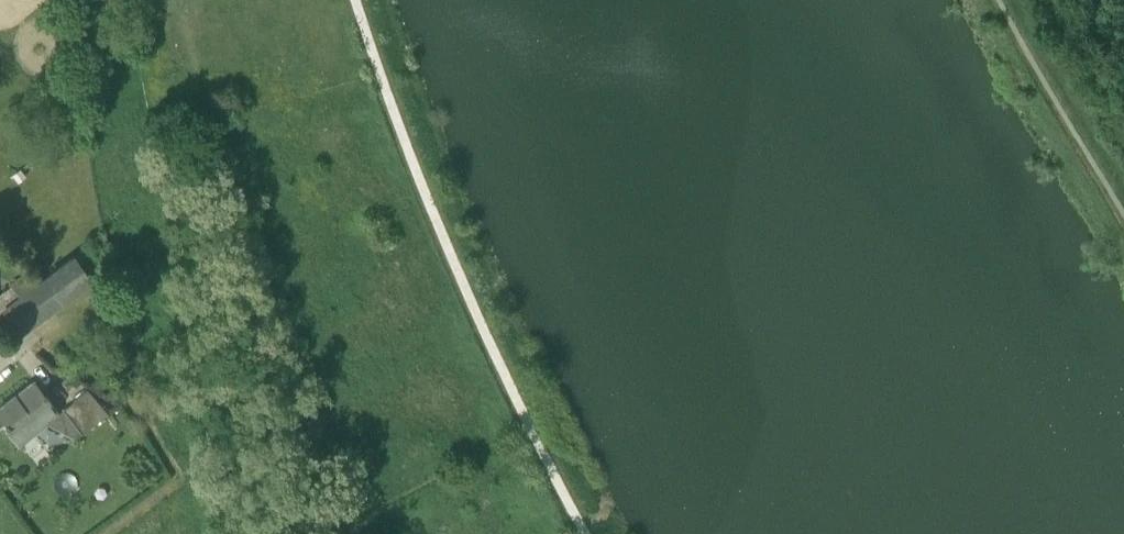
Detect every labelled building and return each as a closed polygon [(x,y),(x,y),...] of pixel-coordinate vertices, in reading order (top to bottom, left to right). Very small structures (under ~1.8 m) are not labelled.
[(64,300),(91,280),(74,256),(47,277),(64,300)] [(47,277),(25,293),(43,316),(64,300),(47,277)] [(43,316),(25,293),(5,308),(23,331),(43,316)] [(81,396),(59,413),(46,396),(43,398),(31,383),(0,407),(0,417),(5,424),(2,426),(18,446),(47,424),(74,438),(108,414),(89,390),(81,396)]
